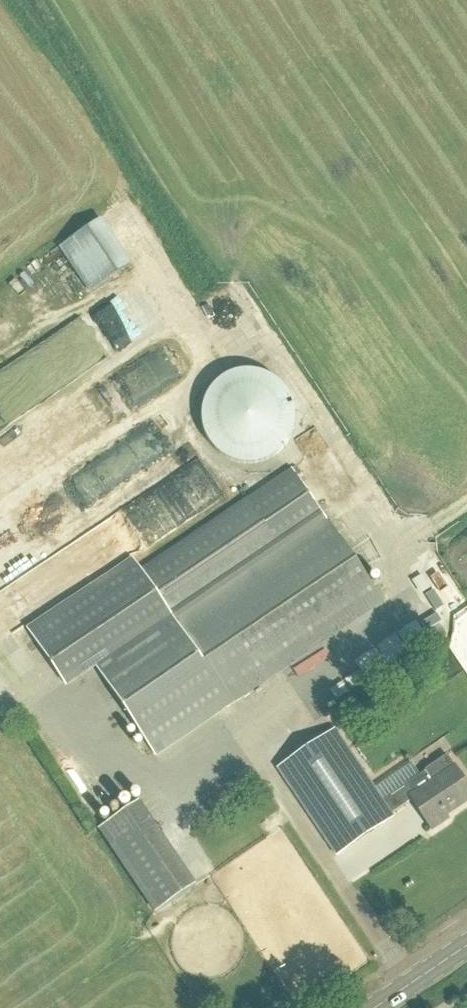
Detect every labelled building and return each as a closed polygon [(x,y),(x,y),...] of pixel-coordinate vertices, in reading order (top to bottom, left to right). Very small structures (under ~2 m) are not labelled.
[(82,290),(125,264),(96,217),(53,243),(82,290)] [(241,471),(246,471),(250,470),(253,469),(257,468),(261,467),(264,465),(268,463),(271,461),(274,458),(277,456),(279,453),(282,450),(284,446),(285,443),(287,439),(288,435),(289,431),(289,427),(289,424),(289,420),(289,416),(288,412),(287,408),(285,404),(283,401),(281,397),(279,394),(276,391),(273,388),(270,386),(267,383),(263,381),(260,380),(256,378),(252,377),(248,377),(244,376),(240,377),(235,377),(231,378),(227,379),(223,380),(220,382),(216,384),(213,387),(210,389),(207,392),(205,395),(202,399),(200,402),(199,406),(197,409),(196,413),(196,417),(195,421),(195,425),(196,431),(197,435),(198,439),(199,443),(201,446),(203,450),(206,453),(208,456),(211,459),(215,462),(218,464),(222,466),(225,468),(229,469),(233,470),(237,470),(241,471)] [(382,603),(326,519),(291,468),(138,570),(132,560),(28,629),(64,684),(94,664),(156,756),(382,603)] [(407,650),(427,637),(414,616),(394,630),(407,650)] [(350,656),(356,670),(402,650),(396,636),(350,656)] [(448,757),(383,801),(335,731),(278,770),(336,856),(394,817),(392,814),(411,801),(431,830),(448,819),(446,816),(466,801),(466,785),(448,757)] [(132,800),(91,827),(147,911),(188,884),(132,800)]
